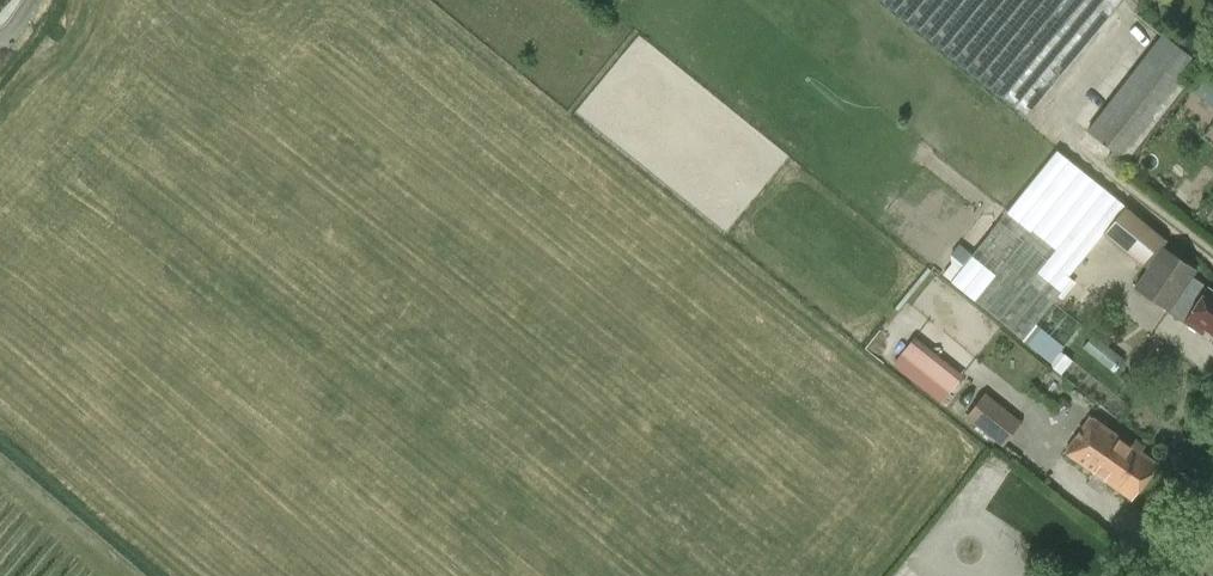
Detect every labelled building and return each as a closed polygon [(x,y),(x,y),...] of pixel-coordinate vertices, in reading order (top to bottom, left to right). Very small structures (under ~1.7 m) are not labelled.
[(1023,118),(1114,9),(1104,0),(877,0),(1023,118)] [(1160,34),(1085,131),(1124,161),(1199,64),(1160,34)] [(1086,256),(1104,233),(1125,208),(1126,207),(1057,150),(951,281),(1023,340),(1036,324),(1072,279),(1069,277),(1086,256)] [(1149,269),(1163,247),(1167,242),(1125,208),(1104,233),(1149,269)] [(1149,269),(1135,288),(1202,333),(1204,329),(1212,335),(1212,293),(1191,277),(1196,270),(1163,247),(1149,269)] [(953,395),(969,377),(920,334),(905,352),(953,395)] [(1118,371),(1128,357),(1095,334),(1085,348),(1118,371)] [(981,393),(964,416),(1001,443),(1018,421),(981,393)] [(1091,419),(1067,454),(1131,498),(1155,464),(1091,419)]
